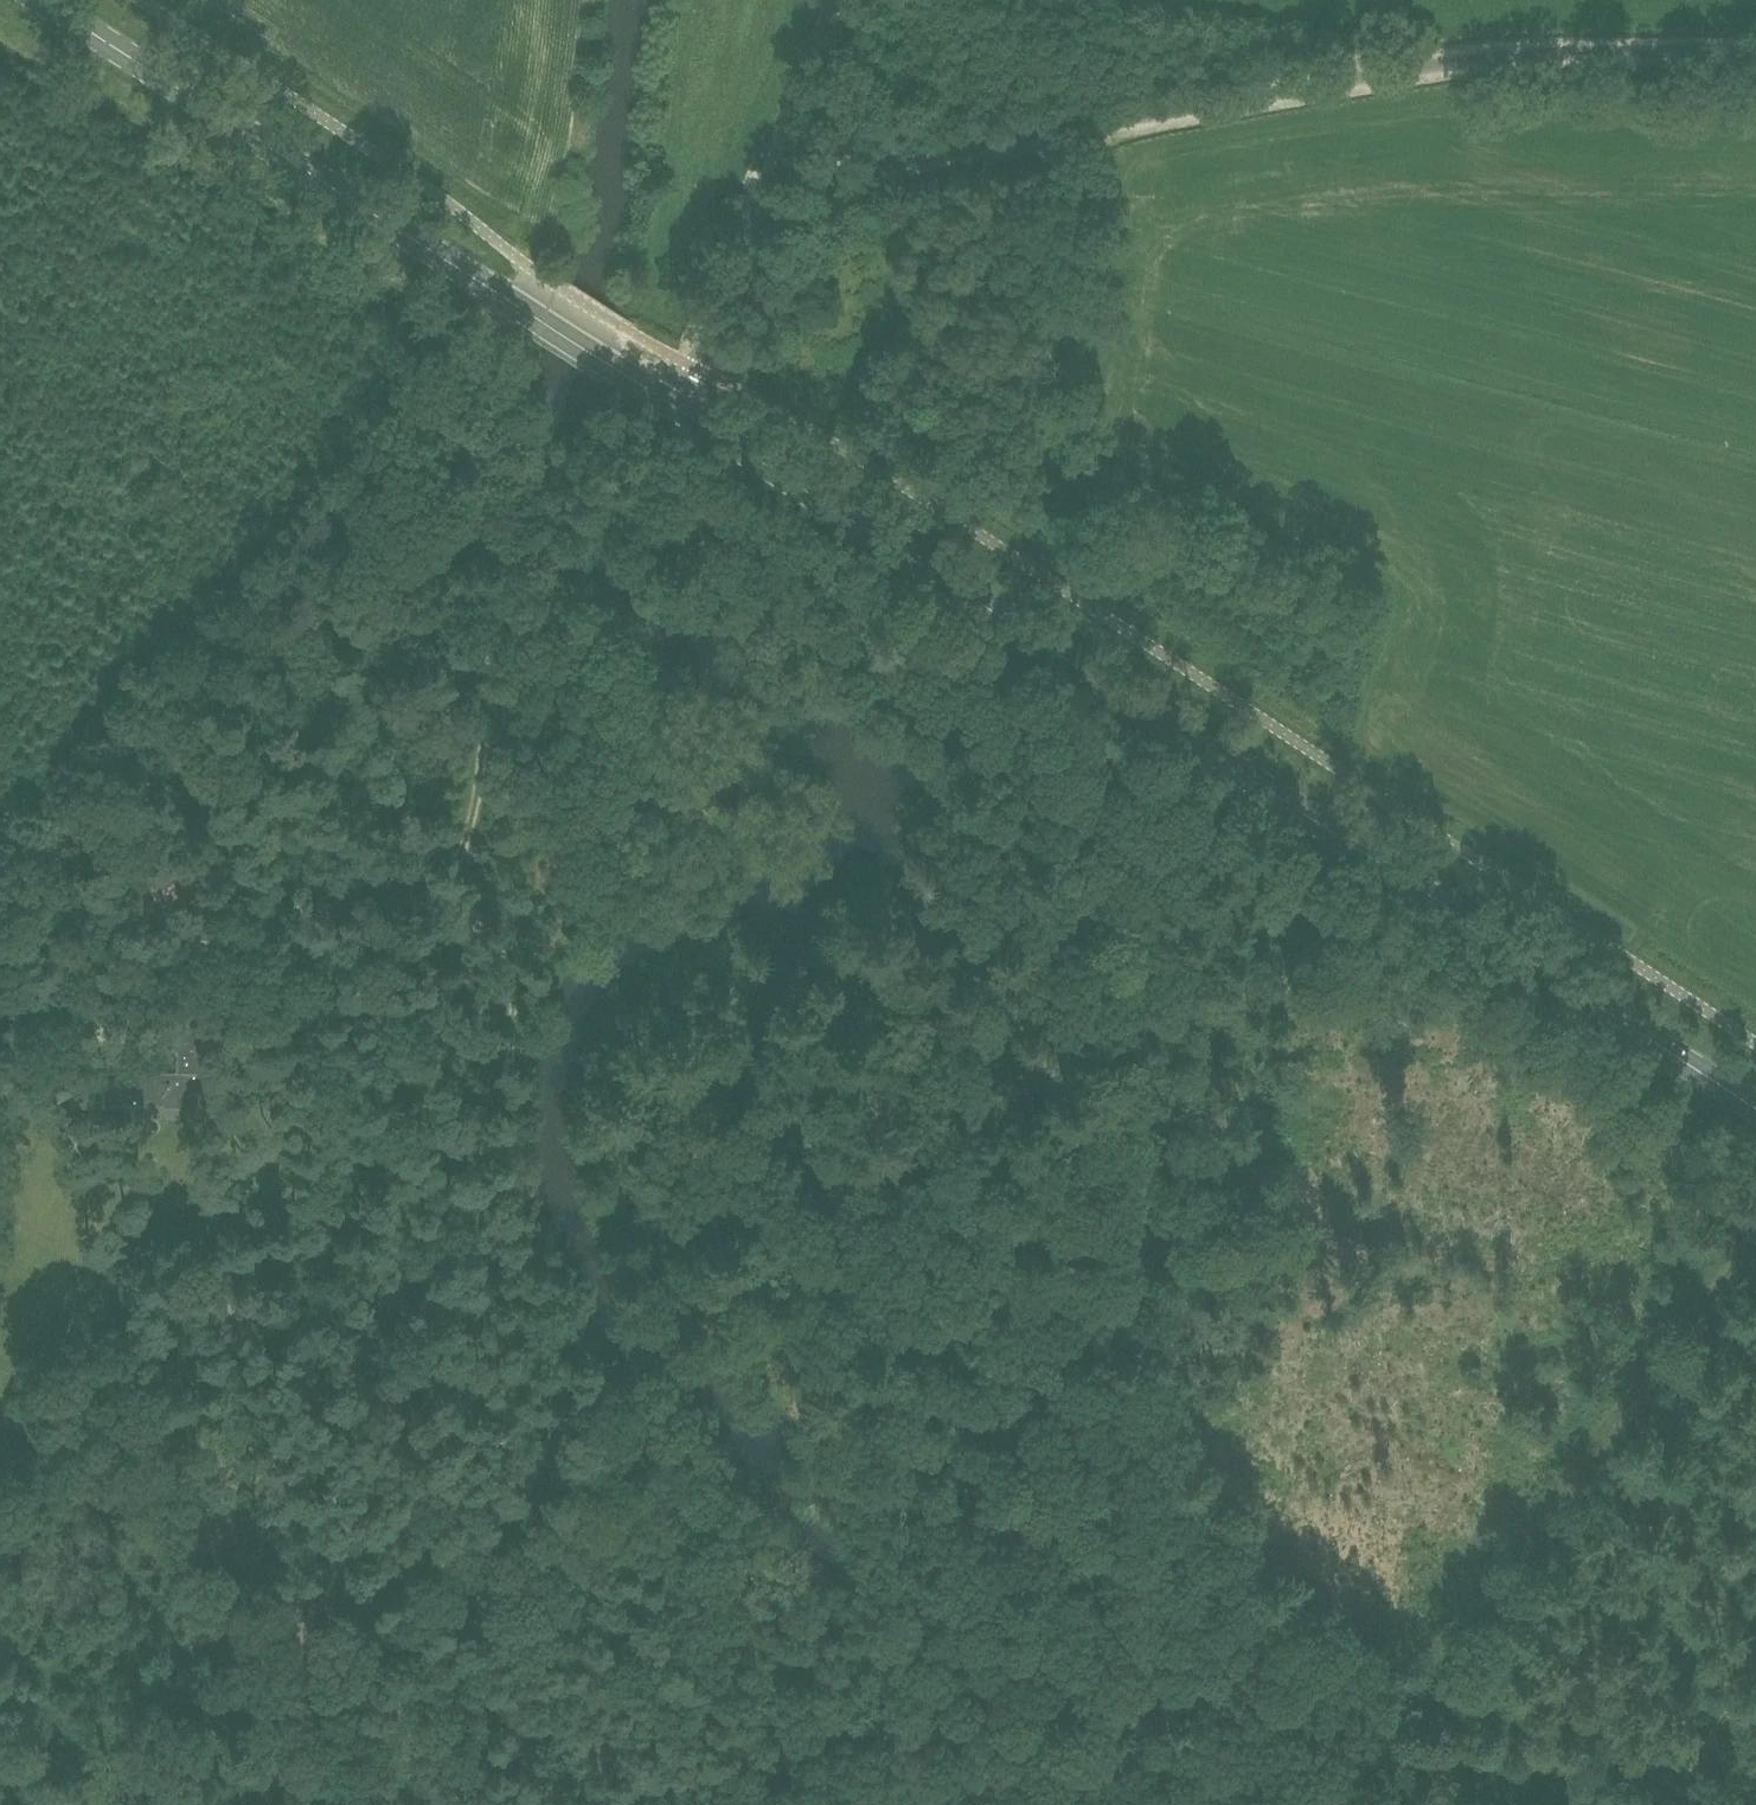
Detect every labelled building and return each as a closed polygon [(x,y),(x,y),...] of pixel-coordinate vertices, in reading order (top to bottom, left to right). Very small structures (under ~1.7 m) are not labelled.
[(1356,53),(1355,46),(1343,48),(1344,55),(1356,53)] [(124,1094),(124,1104),(190,1102),(190,1105),(221,1104),(220,1069),(202,1070),(200,1001),(167,1002),(169,1050),(179,1049),(180,1071),(99,1073),(99,1095),(124,1094)]
